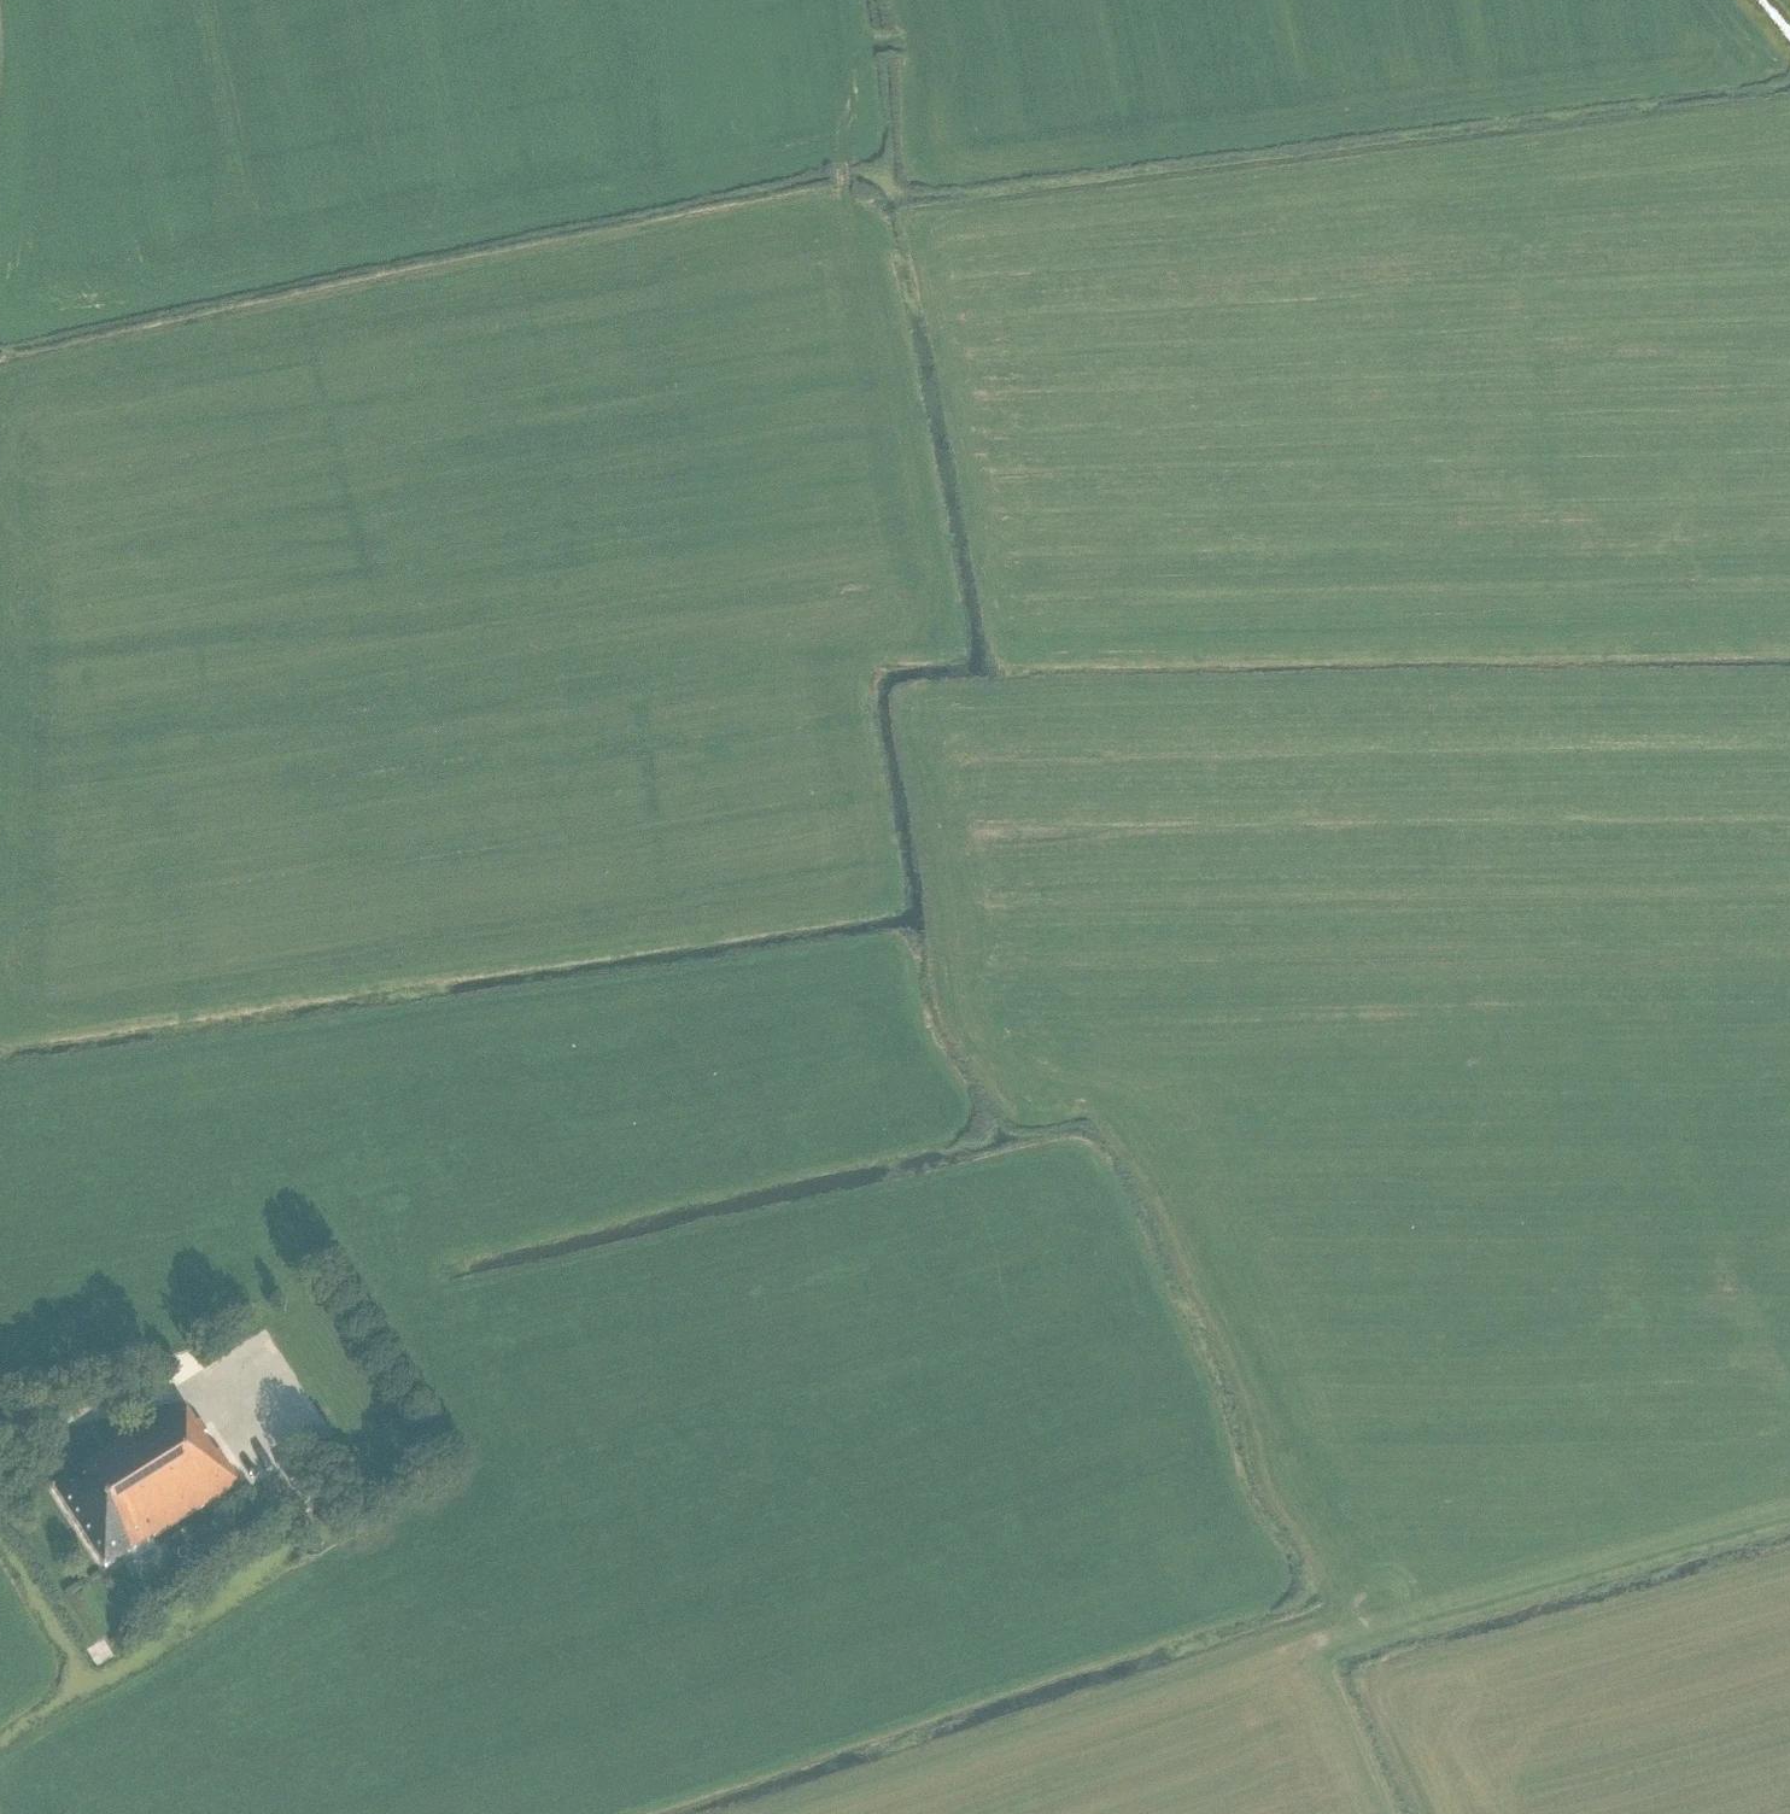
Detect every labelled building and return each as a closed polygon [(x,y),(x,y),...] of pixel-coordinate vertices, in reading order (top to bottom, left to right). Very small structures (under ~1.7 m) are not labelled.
[(194,1428),(181,1406),(53,1487),(107,1570),(241,1484),(202,1423),(197,1425),(194,1428)]
